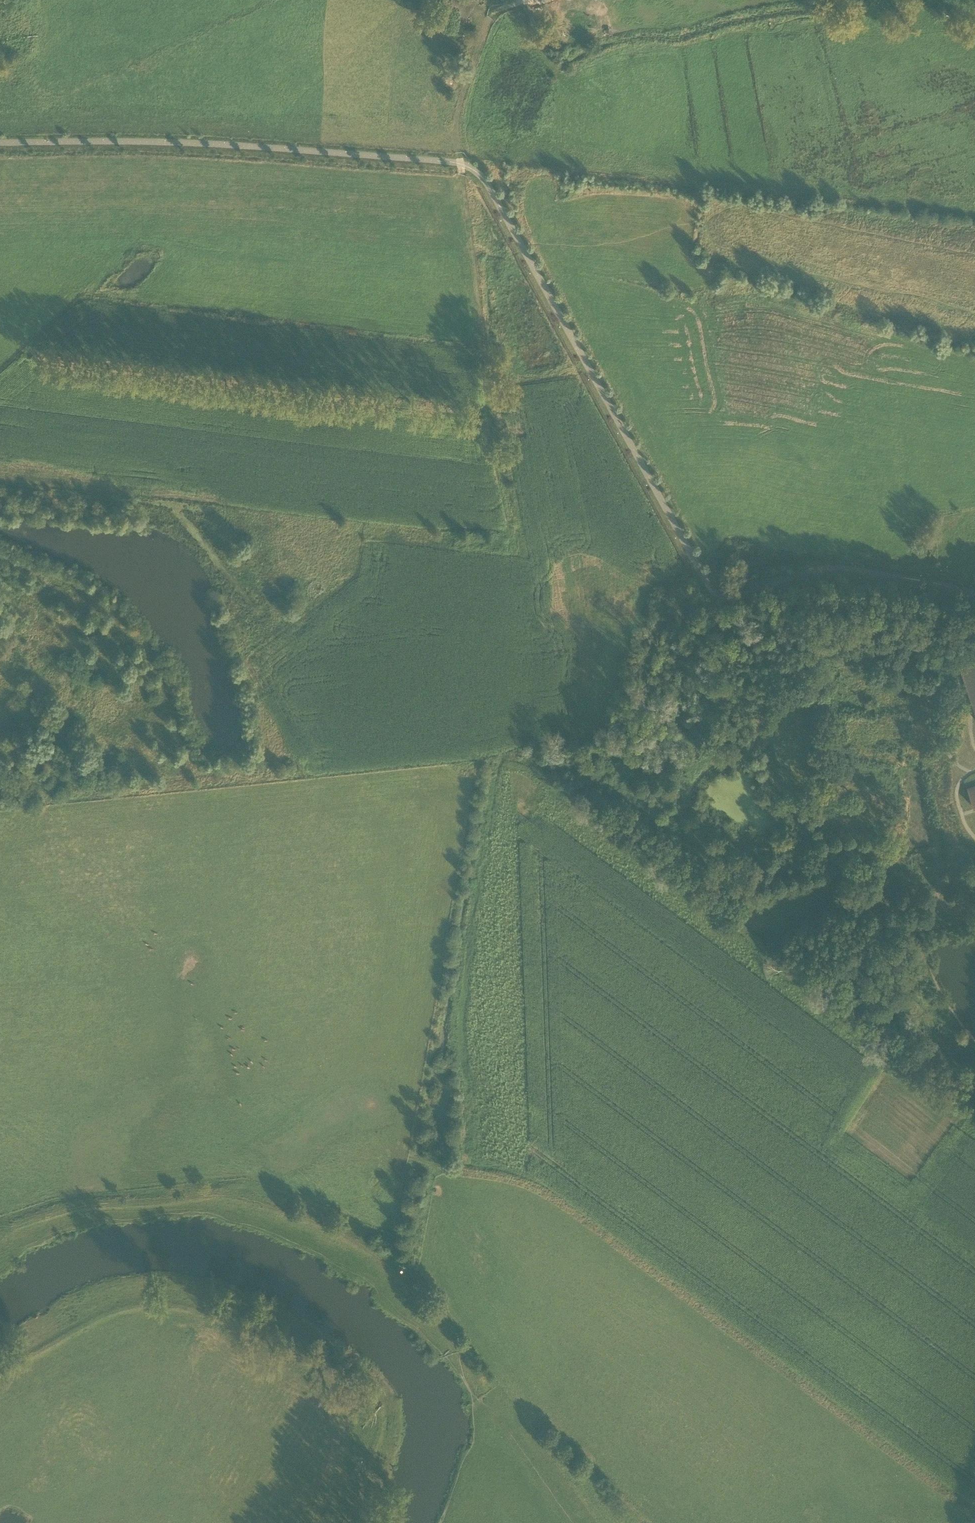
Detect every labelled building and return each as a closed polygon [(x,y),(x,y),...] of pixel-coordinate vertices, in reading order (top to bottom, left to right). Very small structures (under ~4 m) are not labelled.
[(973,662),(974,663),(960,667),(974,711),(974,661),(973,662)]
